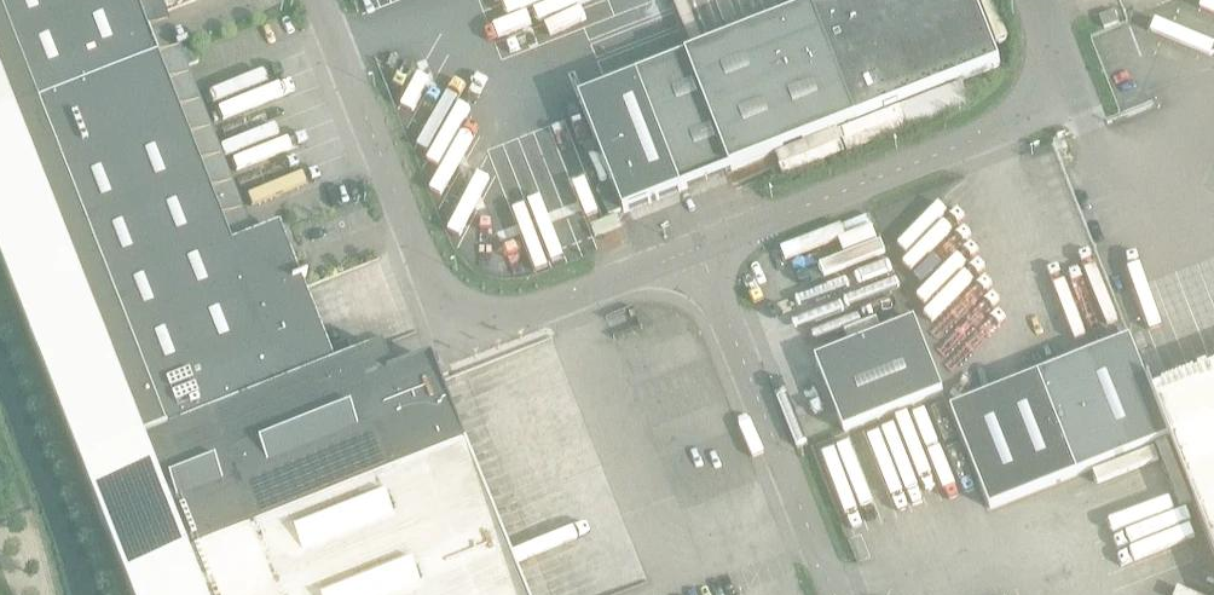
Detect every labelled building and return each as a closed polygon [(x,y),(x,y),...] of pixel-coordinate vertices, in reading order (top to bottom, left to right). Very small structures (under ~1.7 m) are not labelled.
[(66,94),(155,59),(131,0),(0,0),(0,120),(66,94)] [(743,37),(788,150),(856,124),(894,109),(851,0),(836,0),(811,10),(743,37)] [(894,109),(1000,67),(974,0),(851,0),(894,109)] [(1104,29),(1120,24),(1116,12),(1100,18),(1104,29)] [(743,37),(581,100),(625,214),(653,203),(748,166),(759,162),(788,150),(743,37)] [(189,67),(199,63),(192,48),(182,52),(189,67)] [(0,120),(0,255),(83,464),(324,370),(331,367),(301,290),(277,229),(228,247),(228,246),(155,59),(66,94),(0,120)] [(612,184),(598,189),(608,217),(622,211),(612,184)] [(844,433),(943,393),(915,321),(815,361),(844,433)] [(1169,439),(1152,395),(1130,340),(948,411),(988,511),(1169,439)] [(324,370),(83,464),(128,578),(462,447),(437,383),(428,360),(390,375),(380,348),(331,367),(324,370)] [(1152,395),(1169,439),(1213,553),(1213,371),(1152,395)] [(128,578),(135,594),(520,594),(462,447),(128,578)]
